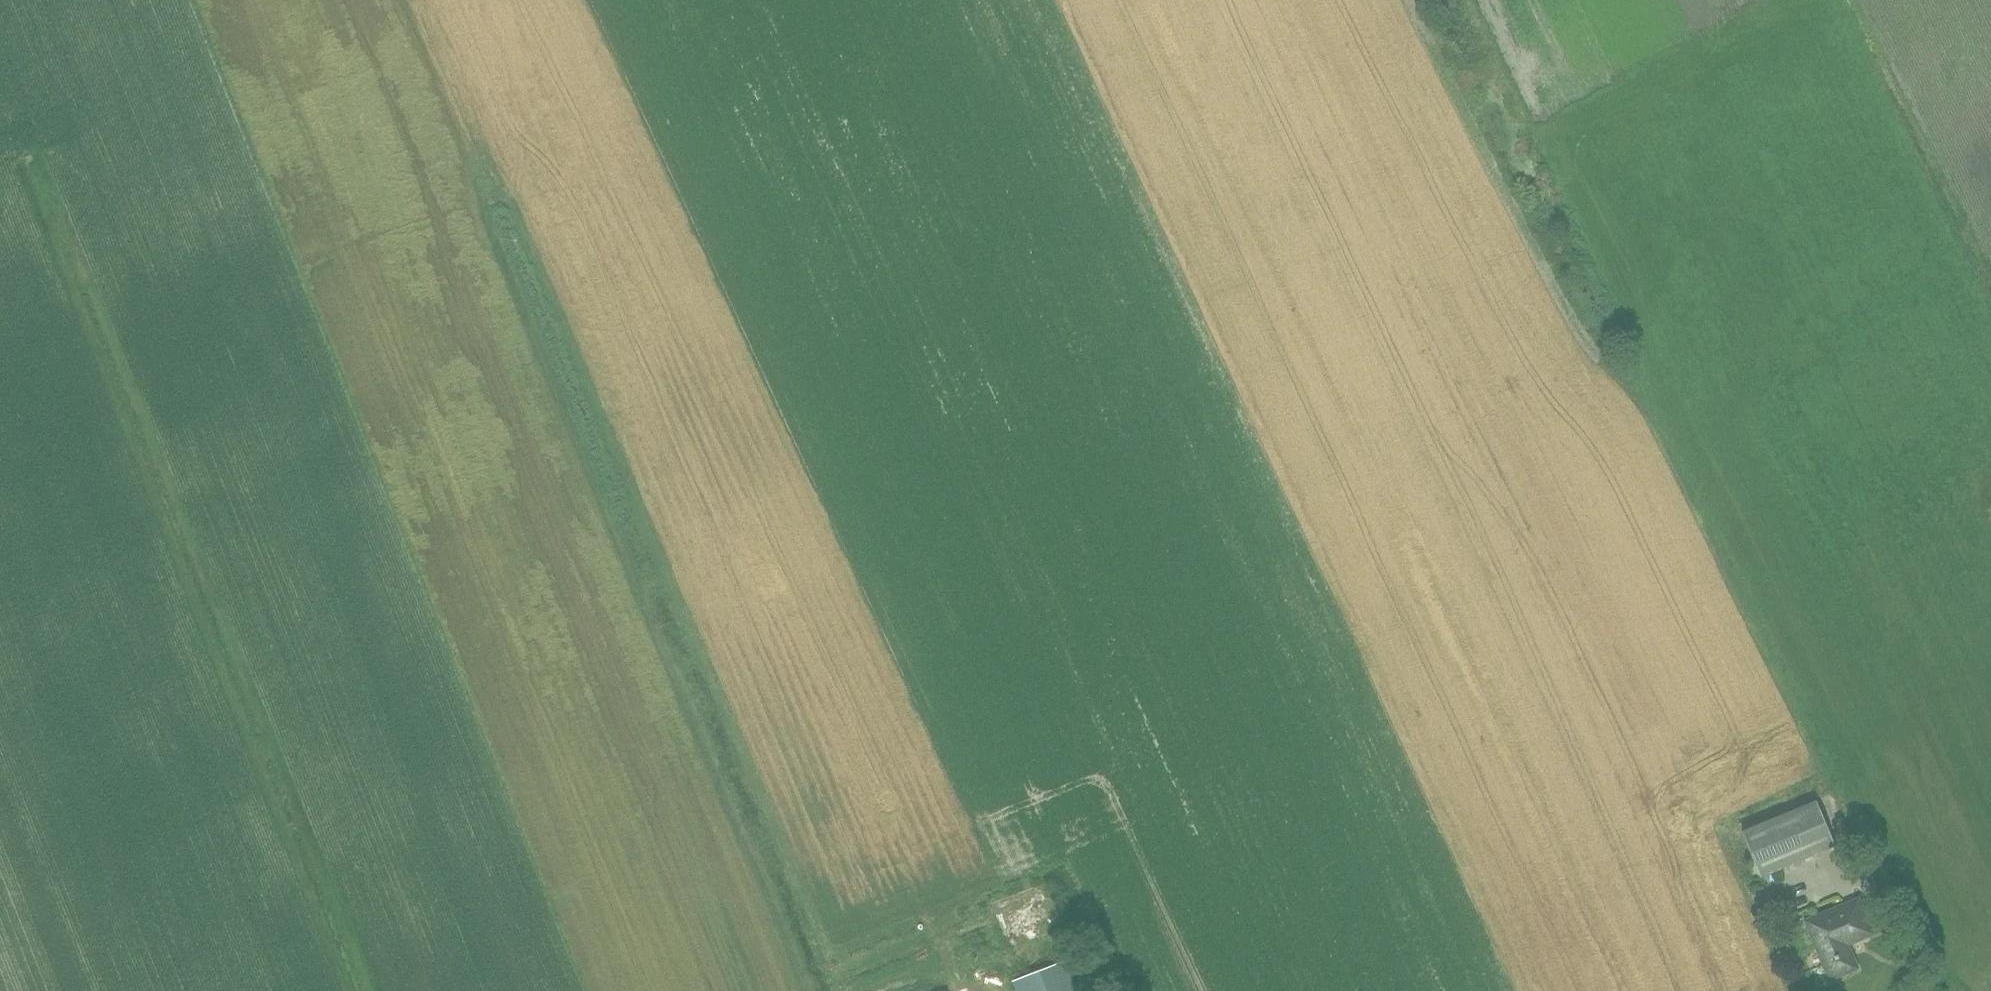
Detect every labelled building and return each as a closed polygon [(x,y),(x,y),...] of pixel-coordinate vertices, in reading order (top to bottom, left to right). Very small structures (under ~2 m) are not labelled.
[(1817,800),(1743,831),(1761,876),(1836,845),(1817,800)] [(1811,928),(1831,976),(1856,966),(1846,943),(1871,932),(1858,900),(1822,915),(1825,923),(1811,928)] [(1064,962),(1015,981),(1019,990),(1075,990),(1064,962)]
